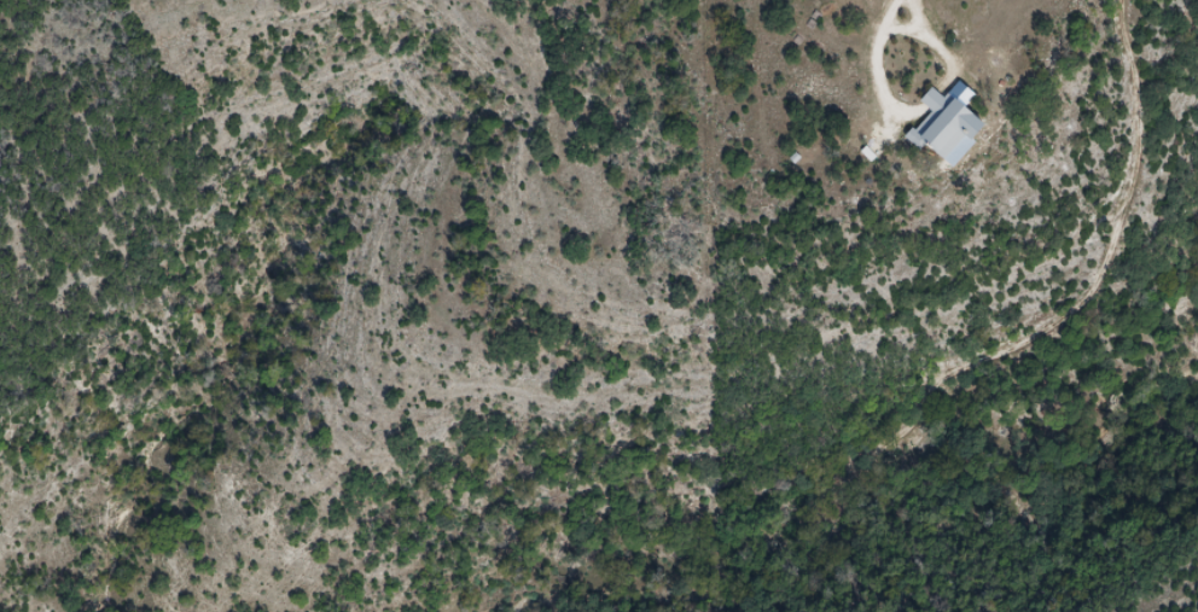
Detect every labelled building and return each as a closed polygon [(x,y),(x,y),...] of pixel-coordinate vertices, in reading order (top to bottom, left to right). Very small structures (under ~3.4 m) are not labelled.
[(933,114),(909,141),(923,154),(929,146),(949,164),(970,140),(976,145),(990,129),(951,95),(947,101),(935,90),(923,105),(933,114)]
